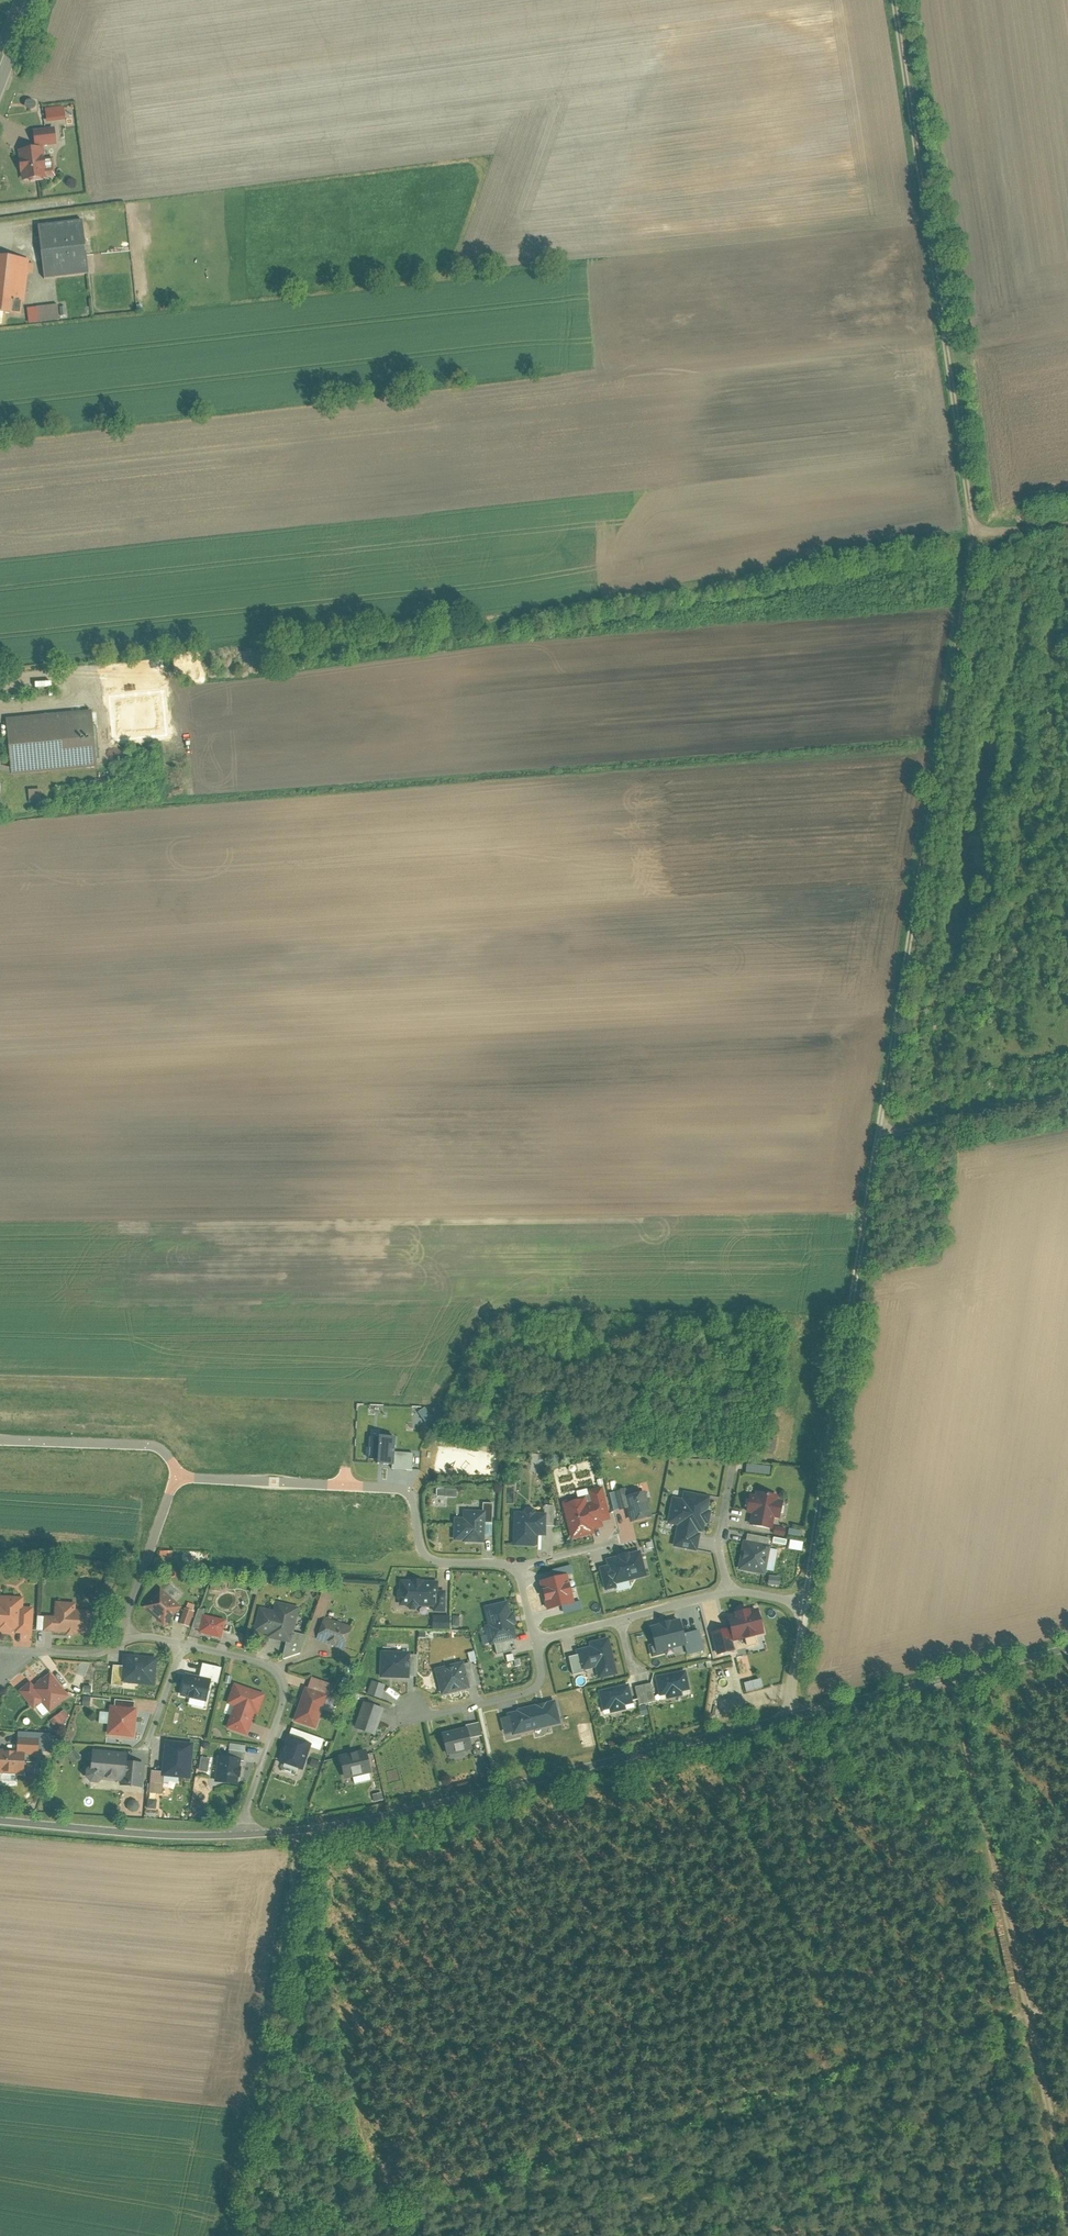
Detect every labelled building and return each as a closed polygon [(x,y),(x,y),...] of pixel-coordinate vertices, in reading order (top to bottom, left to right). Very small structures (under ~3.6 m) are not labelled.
[(44,123),(63,121),(62,107),(43,109),(44,123)] [(43,149),(18,153),(22,183),(56,179),(54,160),(45,161),(43,149)] [(83,222),(38,228),(44,283),(90,277),(83,222)] [(0,257),(0,317),(23,319),(30,261),(0,257)] [(26,308),(27,323),(59,321),(58,306),(26,308)] [(91,713),(5,722),(11,778),(97,770),(91,713)] [(39,800),(39,789),(27,790),(28,801),(39,800)] [(378,1464),(393,1465),(395,1438),(371,1437),(369,1458),(378,1459),(378,1464)] [(414,1454),(395,1453),(393,1470),(413,1471),(414,1454)] [(745,1473),(769,1474),(769,1466),(745,1465),(745,1473)] [(608,1522),(600,1489),(585,1493),(587,1498),(559,1504),(569,1544),(593,1538),(592,1532),(601,1530),(599,1524),(608,1522)] [(711,1496),(683,1490),(682,1498),(672,1496),(667,1524),(677,1526),(673,1547),(697,1551),(700,1534),(704,1534),(706,1524),(709,1525),(711,1511),(708,1510),(711,1496)] [(652,1521),(644,1493),(624,1498),(622,1493),(613,1496),(618,1514),(625,1512),(629,1527),(652,1521)] [(778,1498),(753,1494),(753,1497),(748,1496),(744,1517),(750,1518),(748,1527),(770,1531),(772,1521),(777,1522),(780,1504),(777,1503),(778,1498)] [(511,1514),(510,1548),(533,1549),(533,1538),(545,1538),(545,1516),(536,1516),(532,1512),(524,1512),(522,1514),(511,1514)] [(460,1546),(482,1547),(482,1514),(462,1514),(462,1522),(452,1522),(451,1543),(460,1543),(460,1546)] [(774,1526),(772,1534),(783,1536),(785,1529),(774,1526)] [(771,1544),(744,1539),(739,1568),(766,1573),(771,1544)] [(647,1576),(641,1549),(605,1558),(607,1564),(598,1566),(604,1590),(616,1587),(616,1584),(647,1576)] [(568,1563),(536,1572),(544,1598),(575,1589),(568,1563)] [(767,1577),(767,1585),(778,1585),(778,1577),(767,1577)] [(398,1605),(398,1609),(407,1609),(409,1614),(418,1614),(422,1611),(436,1610),(436,1614),(432,1616),(432,1633),(451,1633),(451,1619),(448,1619),(448,1594),(440,1594),(440,1582),(391,1582),(391,1605),(398,1605)] [(159,1590),(141,1610),(163,1631),(182,1611),(159,1590)] [(15,1636),(15,1639),(33,1640),(34,1610),(23,1610),(24,1601),(0,1600),(0,1636),(15,1636)] [(508,1600),(483,1606),(488,1624),(485,1625),(490,1646),(517,1639),(513,1625),(517,1624),(514,1611),(511,1612),(508,1600)] [(44,1618),(44,1632),(53,1632),(53,1636),(67,1636),(67,1638),(75,1638),(75,1636),(88,1636),(88,1612),(76,1612),(76,1604),(55,1604),(55,1618),(44,1618)] [(274,1615),(258,1611),(252,1634),(269,1638),(268,1642),(291,1648),(300,1612),(277,1606),(274,1615)] [(190,1627),(192,1611),(184,1610),(182,1626),(190,1627)] [(730,1618),(725,1619),(731,1645),(742,1643),(743,1647),(754,1645),(752,1638),(761,1636),(756,1612),(748,1613),(747,1612),(730,1616),(730,1618)] [(681,1617),(650,1625),(658,1655),(689,1646),(681,1617)] [(225,1623),(201,1618),(197,1638),(221,1643),(225,1623)] [(353,1630),(324,1621),(317,1644),(346,1653),(353,1630)] [(609,1637),(589,1642),(590,1646),(575,1649),(581,1671),(595,1668),(598,1680),(619,1675),(609,1637)] [(411,1651),(380,1650),(379,1678),(410,1679),(411,1651)] [(462,1654),(433,1659),(440,1693),(469,1688),(462,1654)] [(158,1659),(123,1656),(120,1687),(155,1690),(158,1659)] [(212,1676),(185,1671),(180,1695),(207,1700),(212,1676)] [(29,1684),(17,1693),(34,1714),(42,1708),(49,1717),(70,1700),(50,1674),(32,1688),(29,1684)] [(684,1674),(651,1680),(655,1701),(664,1700),(664,1704),(680,1701),(679,1696),(688,1694),(684,1674)] [(379,1699),(384,1685),(370,1681),(366,1695),(379,1699)] [(633,1687),(638,1706),(655,1701),(649,1683),(633,1687)] [(627,1686),(595,1693),(600,1716),(608,1714),(609,1718),(624,1714),(623,1710),(632,1708),(627,1686)] [(265,1697),(234,1687),(227,1709),(234,1711),(227,1733),(248,1740),(255,1717),(258,1719),(265,1697)] [(328,1697),(304,1690),(293,1726),(316,1733),(328,1697)] [(557,1721),(552,1697),(505,1708),(511,1732),(557,1721)] [(384,1714),(363,1707),(353,1734),(375,1742),(384,1714)] [(60,1709),(50,1722),(59,1728),(68,1715),(60,1709)] [(136,1711),(108,1709),(106,1739),(134,1741),(136,1711)] [(467,1730),(440,1736),(446,1762),(473,1755),(467,1730)] [(17,1739),(16,1753),(0,1753),(0,1777),(6,1777),(6,1780),(15,1780),(16,1777),(26,1778),(26,1758),(40,1758),(41,1740),(17,1739)] [(312,1747),(287,1739),(277,1768),(303,1776),(312,1747)] [(194,1746),(165,1743),(161,1780),(190,1783),(194,1746)] [(65,1755),(72,1764),(79,1758),(72,1750),(65,1755)] [(366,1752),(337,1758),(342,1785),(371,1779),(366,1752)] [(127,1756),(93,1754),(92,1776),(86,1776),(86,1782),(91,1788),(98,1789),(104,1786),(106,1783),(106,1785),(118,1786),(118,1784),(126,1784),(125,1791),(144,1792),(145,1766),(127,1765),(127,1756)] [(199,1757),(198,1772),(208,1772),(208,1758),(199,1757)] [(241,1762),(218,1760),(215,1790),(238,1791),(239,1782),(241,1782),(242,1770),(240,1770),(241,1762)] [(334,1855),(320,1854),(318,1870),(332,1872),(334,1855)]
